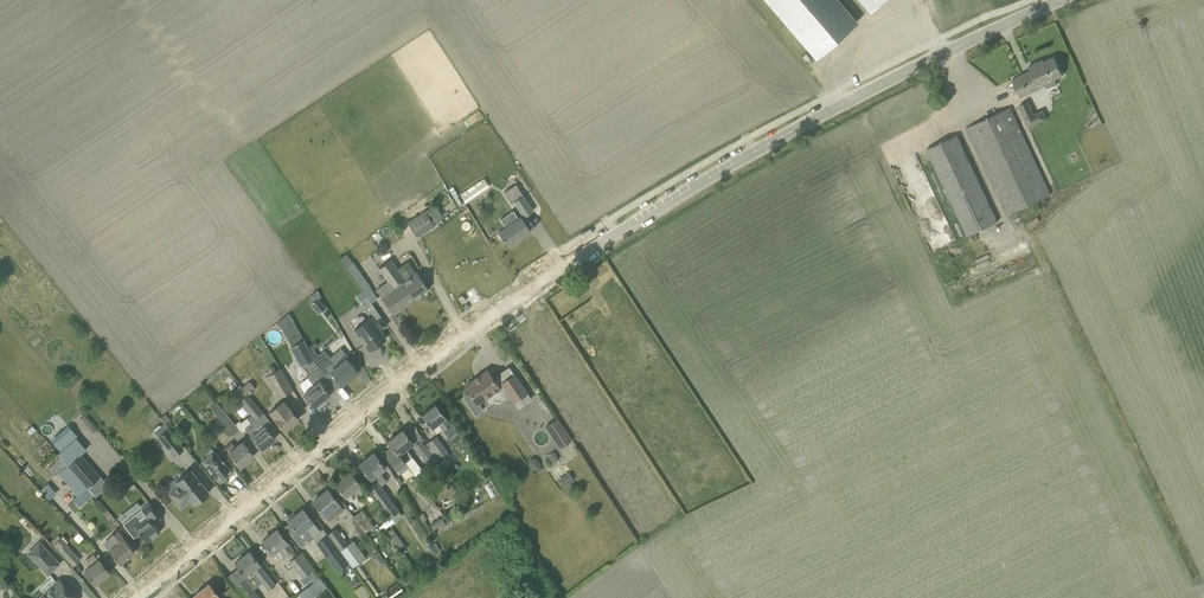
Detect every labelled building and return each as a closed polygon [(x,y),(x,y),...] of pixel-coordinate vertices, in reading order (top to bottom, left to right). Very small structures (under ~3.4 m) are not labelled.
[(816,56),(815,57),(856,22),(856,21),(855,22),(836,0),(767,0),(816,56)] [(869,10),(868,11),(869,11),(882,0),(861,0),(869,10)] [(1054,79),(1063,75),(1054,57),(1040,63),(1039,61),(1028,66),(1030,71),(1012,79),(1020,97),(1046,85),(1048,88),(1056,84),(1054,79)] [(1018,104),(1028,126),(1046,118),(1042,109),(1033,113),(1028,100),(1018,104)] [(966,128),(971,138),(1006,214),(1050,194),(1010,108),(966,128)] [(927,149),(932,160),(967,235),(997,221),(957,135),(927,149)] [(506,195),(511,201),(513,200),(524,216),(533,210),(518,187),(506,195)] [(474,207),(478,214),(484,210),(480,203),(474,207)] [(317,207),(290,225),(339,299),(367,280),(317,207)] [(425,212),(408,222),(417,237),(434,226),(425,212)] [(497,236),(499,238),(501,239),(503,238),(508,246),(530,231),(519,215),(497,229),(499,232),(498,233),(497,236)] [(388,281),(376,290),(380,295),(377,297),(389,314),(392,312),(393,314),(429,289),(426,285),(419,276),(417,272),(406,280),(391,259),(379,268),(388,281)] [(424,273),(419,276),(426,285),(429,283),(424,273)] [(317,289),(311,294),(316,300),(321,296),(317,289)] [(370,317),(354,329),(369,350),(386,338),(380,330),(387,325),(374,307),(367,312),(370,317)] [(277,321),(282,327),(292,318),(288,312),(277,321)] [(303,338),(290,346),(301,365),(308,373),(307,374),(311,381),(313,384),(303,392),(315,406),(316,405),(318,407),(324,402),(322,400),(330,394),(321,384),(328,379),(318,367),(314,358),(315,358),(303,338)] [(324,350),(315,358),(314,358),(318,367),(328,379),(334,373),(343,384),(350,378),(352,379),(357,374),(356,372),(357,371),(345,356),(346,355),(340,347),(329,356),(324,350)] [(267,376),(280,398),(293,390),(280,368),(267,376)] [(470,392),(463,397),(475,415),(484,409),(480,404),(504,387),(505,386),(498,376),(494,379),(487,370),(465,386),(470,392)] [(250,381),(242,387),(247,393),(249,392),(250,394),(254,390),(253,388),(255,387),(250,381)] [(239,399),(251,415),(255,419),(257,417),(262,413),(247,393),(239,399)] [(239,429),(216,401),(210,406),(232,435),(239,429)] [(274,418),(284,431),(299,419),(288,406),(288,407),(283,401),(270,412),(274,417),(274,418)] [(421,415),(429,424),(431,428),(438,423),(443,429),(451,423),(435,404),(421,415)] [(161,416),(160,416),(166,423),(171,419),(165,413),(165,412),(161,416)] [(255,419),(251,415),(247,418),(250,422),(244,427),(262,449),(275,438),(265,425),(264,426),(257,417),(255,419)] [(557,417),(545,426),(560,448),(572,440),(557,417)] [(387,441),(392,447),(398,455),(398,454),(404,462),(405,462),(412,456),(406,448),(413,443),(402,430),(387,441)] [(159,437),(174,456),(181,450),(166,432),(159,437)] [(427,442),(426,442),(429,447),(431,446),(443,461),(450,455),(447,451),(448,450),(436,435),(427,442)] [(227,450),(240,467),(254,455),(241,439),(234,445),(231,442),(225,447),(227,450)] [(429,447),(426,442),(424,444),(420,439),(413,445),(433,470),(440,465),(438,462),(438,461),(428,448),(429,447)] [(58,454),(87,487),(101,475),(81,453),(82,452),(72,441),(61,451),(61,450),(58,453),(58,454)] [(398,455),(392,447),(384,453),(397,469),(398,469),(401,473),(409,467),(405,462),(404,462),(398,454),(398,455)] [(227,478),(224,474),(230,469),(213,449),(201,459),(221,483),(227,478)] [(554,452),(548,456),(552,463),(558,459),(554,452)] [(387,480),(380,471),(385,467),(374,453),(359,464),(373,481),(367,486),(390,517),(399,510),(380,485),(387,480)] [(94,494),(87,487),(58,454),(53,458),(56,461),(47,468),(54,476),(58,473),(78,495),(73,499),(79,507),(94,494)] [(179,485),(169,493),(180,508),(191,499),(194,504),(209,492),(191,470),(176,482),(179,485)] [(350,471),(335,483),(346,496),(353,491),(360,500),(367,494),(361,485),(350,471)] [(558,479),(563,487),(574,479),(569,472),(558,479)] [(408,493),(413,501),(421,497),(416,488),(408,493)] [(313,501),(320,510),(324,515),(324,514),(329,520),(343,509),(328,489),(313,501)] [(141,509),(123,523),(135,538),(139,535),(141,533),(147,542),(160,531),(154,523),(162,518),(149,502),(141,509)] [(303,509),(288,520),(298,533),(306,528),(316,542),(327,534),(323,528),(320,530),(313,522),(303,509)] [(373,525),(361,509),(353,515),(365,531),(373,525)] [(336,527),(328,533),(349,561),(352,566),(366,556),(353,539),(347,543),(336,527)] [(392,528),(388,531),(393,537),(397,534),(392,528)] [(104,543),(113,554),(120,563),(135,552),(117,529),(108,536),(110,538),(104,543)] [(280,548),(285,555),(293,549),(277,529),(262,541),(273,554),(280,548)] [(327,534),(316,542),(330,561),(337,570),(339,568),(348,562),(327,534)] [(58,535),(50,542),(53,544),(60,537),(58,535)] [(53,544),(73,566),(81,558),(66,542),(67,541),(62,536),(60,537),(53,544)] [(26,552),(47,574),(60,563),(39,540),(26,552)] [(401,540),(397,543),(402,550),(406,547),(401,540)] [(236,585),(235,585),(244,597),(260,597),(248,581),(256,575),(268,590),(275,584),(249,551),(235,562),(246,577),(236,585)] [(91,564),(84,570),(88,575),(95,584),(109,572),(102,563),(93,552),(86,559),(90,563),(91,564)] [(289,561),(302,577),(312,569),(299,553),(289,561)] [(353,569),(347,573),(354,585),(360,582),(353,569)] [(3,589),(6,586),(7,588),(10,586),(0,576),(0,589),(3,589)] [(68,589),(69,588),(58,577),(36,597),(76,597),(68,589)] [(196,597),(220,597),(209,583),(194,595),(196,597)]
